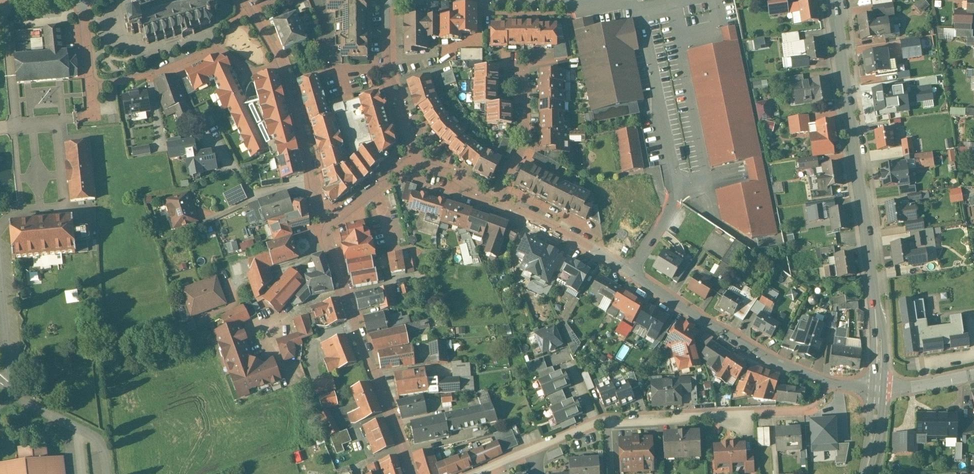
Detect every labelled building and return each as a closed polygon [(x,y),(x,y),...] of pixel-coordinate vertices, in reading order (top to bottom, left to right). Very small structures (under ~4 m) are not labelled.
[(146,43),(146,42),(147,45),(149,44),(148,42),(155,40),(156,42),(158,42),(157,39),(164,37),(165,40),(167,39),(166,37),(173,35),(174,37),(175,37),(175,34),(182,32),(182,35),(181,37),(183,38),(184,36),(192,34),(194,35),(195,33),(193,32),(192,29),(199,27),(200,30),(202,29),(201,27),(209,24),(210,26),(212,25),(210,23),(212,20),(214,21),(214,19),(212,18),(211,15),(213,14),(212,12),(214,12),(216,13),(217,12),(216,10),(218,5),(221,5),(221,3),(219,3),(218,0),(147,0),(146,0),(144,0),(144,1),(137,3),(136,0),(134,1),(135,3),(134,4),(135,4),(132,5),(133,7),(135,6),(137,14),(136,14),(137,17),(130,19),(129,16),(127,17),(128,19),(127,20),(127,21),(125,21),(125,24),(128,23),(130,30),(127,30),(128,33),(131,32),(131,33),(132,33),(132,35),(135,34),(134,32),(138,31),(139,33),(140,34),(141,34),(143,33),(145,40),(143,41),(143,43),(146,42),(146,43)] [(327,12),(335,12),(335,47),(341,47),(341,48),(342,48),(342,39),(348,39),(348,58),(368,57),(367,35),(365,35),(365,12),(367,12),(367,0),(326,0),(327,12)] [(770,16),(788,13),(788,14),(787,5),(786,5),(786,0),(768,0),(770,16)] [(815,0),(799,3),(802,24),(818,21),(815,0)] [(922,12),(930,4),(926,0),(919,0),(914,5),(922,12)] [(795,4),(787,5),(788,14),(796,13),(795,4)] [(892,4),(880,5),(881,14),(893,12),(892,4)] [(476,5),(454,5),(454,17),(439,17),(439,39),(452,38),(452,33),(470,33),(470,28),(476,28),(476,5)] [(296,15),(290,17),(288,12),(273,18),(275,23),(274,24),(284,51),(308,41),(306,35),(304,36),(296,15)] [(955,14),(954,30),(956,30),(971,31),(971,17),(973,17),(973,16),(966,15),(966,12),(962,12),(962,14),(955,14)] [(875,22),(874,14),(858,17),(861,40),(884,36),(885,38),(895,36),(893,26),(883,28),(882,21),(875,22)] [(439,17),(405,17),(405,25),(404,25),(404,37),(405,37),(405,54),(417,54),(417,50),(427,50),(427,37),(430,37),(432,39),(439,39),(439,17)] [(633,20),(593,28),(591,18),(584,19),(573,22),(594,123),(640,114),(638,102),(644,101),(634,53),(639,52),(633,20)] [(512,22),(506,22),(506,24),(491,25),(491,48),(507,48),(507,46),(524,46),(524,23),(512,23),(512,22)] [(556,25),(539,25),(539,23),(524,23),(524,46),(538,46),(538,47),(556,46),(556,25)] [(61,26),(45,28),(47,53),(64,51),(61,26)] [(727,54),(700,59),(699,57),(690,59),(691,61),(690,61),(711,167),(745,160),(750,184),(716,190),(722,219),(751,239),(776,234),(734,27),(722,29),(727,54)] [(971,31),(956,30),(956,37),(972,38),(973,31),(971,31)] [(798,35),(782,37),(784,54),(801,52),(798,35)] [(31,38),(32,49),(43,48),(42,37),(31,38)] [(918,38),(900,40),(903,59),(921,56),(918,38)] [(821,39),(804,42),(803,42),(804,47),(805,47),(806,56),(807,63),(808,62),(824,60),(821,39)] [(482,49),(460,49),(460,61),(482,61),(482,49)] [(886,50),(878,51),(876,49),(866,51),(865,53),(863,53),(867,75),(876,73),(876,76),(883,75),(882,72),(889,71),(886,50)] [(47,53),(15,56),(18,83),(69,79),(69,77),(78,76),(75,52),(67,53),(67,51),(64,51),(47,53)] [(269,148),(258,98),(246,101),(232,71),(231,70),(229,70),(226,63),(228,62),(227,60),(225,61),(224,59),(218,55),(185,71),(189,80),(193,89),(194,89),(195,91),(196,91),(195,89),(209,82),(210,85),(210,84),(209,82),(214,79),(219,91),(215,93),(216,94),(218,93),(221,100),(216,103),(216,104),(222,101),(225,109),(223,110),(224,111),(228,109),(235,124),(238,122),(240,128),(237,129),(241,137),(245,136),(247,141),(241,144),(242,145),(248,142),(250,147),(247,149),(251,158),(264,152),(263,152),(269,149),(269,148)] [(806,56),(791,58),(793,68),(808,66),(808,62),(807,63),(806,56)] [(570,59),(570,67),(579,67),(578,59),(570,59)] [(569,61),(558,62),(558,72),(563,72),(569,72),(569,61)] [(498,67),(475,67),(475,81),(472,81),(472,93),(474,93),(474,104),(488,104),(488,124),(511,124),(511,104),(497,104),(497,81),(498,81),(498,67)] [(452,71),(441,74),(445,86),(456,83),(452,71)] [(258,98),(269,148),(276,145),(279,157),(277,158),(277,159),(298,151),(281,86),(277,72),(268,74),(268,73),(257,76),(258,77),(253,79),(258,98)] [(558,72),(540,72),(540,82),(562,82),(563,82),(563,72),(558,72)] [(373,75),(366,77),(370,88),(376,86),(373,75)] [(803,75),(786,78),(787,86),(793,85),(801,84),(801,83),(804,83),(803,75)] [(175,76),(155,82),(158,101),(161,100),(164,109),(165,109),(165,110),(174,107),(181,125),(191,121),(175,76)] [(317,76),(300,81),(298,81),(310,122),(329,117),(324,100),(325,100),(323,92),(322,93),(319,83),(317,76)] [(429,76),(408,83),(416,108),(419,107),(436,98),(443,95),(440,87),(433,89),(429,76)] [(827,79),(811,82),(804,83),(801,83),(801,84),(793,85),(795,100),(804,98),(804,100),(804,103),(813,101),(813,103),(830,101),(827,79)] [(540,82),(539,82),(539,92),(540,92),(562,92),(562,82),(540,82)] [(931,85),(910,88),(911,93),(907,93),(908,103),(931,99),(930,88),(932,88),(931,85)] [(147,92),(123,96),(126,116),(150,112),(147,92)] [(346,184),(345,195),(349,192),(352,192),(354,190),(354,188),(369,177),(371,178),(373,176),(373,173),(371,170),(389,157),(386,152),(396,144),(393,133),(394,131),(393,129),(391,128),(389,128),(383,107),(385,107),(386,105),(386,102),(383,101),(381,102),(380,98),(379,92),(359,98),(373,145),(348,162),(349,170),(342,175),(346,184)] [(562,92),(540,92),(540,102),(562,102),(563,102),(563,92),(562,92)] [(359,98),(332,106),(334,114),(334,115),(348,162),(373,145),(359,98)] [(436,98),(419,107),(425,117),(424,118),(425,119),(432,128),(431,129),(441,140),(442,139),(451,147),(449,149),(459,158),(472,143),(463,136),(464,134),(455,125),(454,126),(447,118),(448,118),(448,117),(441,108),(442,108),(436,98)] [(756,102),(760,121),(765,120),(767,130),(775,129),(769,99),(756,102)] [(540,102),(539,102),(539,112),(540,112),(562,112),(562,102),(540,102)] [(965,109),(965,116),(973,117),(973,109),(965,109)] [(562,112),(540,112),(540,131),(539,131),(539,132),(563,132),(563,112),(562,112)] [(349,170),(348,162),(334,115),(329,117),(310,122),(310,123),(311,122),(316,139),(315,139),(320,156),(325,171),(322,172),(322,173),(323,177),(339,177),(342,175),(349,170)] [(808,117),(798,118),(798,119),(799,129),(799,133),(810,131),(808,117)] [(833,121),(813,124),(813,127),(817,126),(818,134),(810,136),(811,137),(811,136),(812,145),(812,146),(813,146),(814,154),(813,154),(813,155),(833,152),(832,142),(836,142),(833,121)] [(636,128),(616,132),(623,172),(643,169),(636,128)] [(891,129),(875,131),(878,150),(893,148),(892,136),(895,136),(894,129),(891,130),(891,129)] [(563,132),(539,132),(539,148),(549,148),(549,152),(562,152),(569,152),(569,151),(569,132),(563,132)] [(911,139),(901,141),(904,156),(914,155),(911,139)] [(193,141),(168,146),(171,159),(186,157),(196,155),(193,141)] [(89,142),(66,145),(67,164),(66,164),(67,182),(69,182),(71,201),(95,199),(89,142)] [(459,158),(459,159),(465,163),(467,161),(476,167),(485,153),(472,142),(459,158)] [(298,151),(277,159),(282,179),(304,173),(299,151),(298,151)] [(491,173),(486,151),(476,167),(473,171),(488,179),(491,173)] [(486,151),(491,173),(493,174),(501,159),(486,151)] [(196,155),(186,157),(189,174),(213,170),(210,152),(196,155)] [(546,158),(535,152),(532,159),(544,166),(548,159),(546,158)] [(562,152),(549,152),(546,158),(548,159),(560,165),(562,162),(562,152)] [(922,167),(933,166),(931,152),(924,153),(925,160),(924,160),(924,162),(921,162),(922,167)] [(914,155),(904,156),(904,163),(906,162),(907,170),(922,167),(921,162),(924,162),(924,160),(925,160),(924,153),(914,155)] [(816,157),(798,160),(800,171),(818,168),(816,157)] [(898,175),(907,174),(907,170),(906,162),(904,163),(903,163),(903,169),(898,170),(898,175)] [(819,176),(817,176),(817,178),(809,179),(812,199),(832,196),(830,187),(843,185),(839,163),(822,166),(824,177),(820,178),(819,176)] [(903,163),(880,166),(883,187),(897,185),(898,187),(899,187),(909,186),(907,174),(898,175),(898,170),(903,169),(903,163)] [(544,173),(526,164),(515,185),(530,193),(530,194),(535,197),(535,196),(550,203),(561,182),(544,173)] [(346,184),(342,175),(339,177),(323,177),(324,180),(324,181),(325,181),(326,188),(327,188),(327,189),(323,192),(332,204),(338,200),(339,200),(339,199),(345,195),(346,184)] [(577,190),(561,182),(550,203),(562,209),(562,210),(567,213),(568,211),(586,220),(587,217),(593,206),(592,203),(587,201),(590,195),(578,189),(577,190)] [(909,187),(909,186),(899,187),(900,195),(916,193),(915,186),(909,187)] [(241,187),(221,196),(228,210),(247,201),(241,187)] [(960,188),(948,190),(950,203),(963,201),(960,188)] [(293,211),(286,191),(272,196),(279,216),(293,211)] [(438,200),(428,197),(429,196),(421,193),(421,194),(412,192),(409,203),(410,203),(408,209),(422,213),(441,219),(447,203),(446,203),(447,201),(439,199),(438,200)] [(920,193),(908,195),(909,201),(921,200),(920,193)] [(188,194),(173,199),(175,205),(166,208),(169,218),(171,217),(175,227),(196,220),(188,194)] [(279,216),(272,196),(258,200),(265,221),(279,216)] [(832,200),(821,202),(821,206),(822,209),(833,207),(832,200)] [(296,214),(269,223),(274,241),(292,235),(290,229),(309,224),(308,215),(307,215),(306,201),(293,205),(296,214)] [(632,201),(626,214),(625,213),(617,230),(636,239),(644,222),(635,218),(641,205),(632,201)] [(915,205),(902,207),(902,201),(885,204),(888,225),(904,222),(905,222),(904,221),(917,220),(917,219),(915,205)] [(472,211),(447,203),(441,219),(441,222),(461,228),(466,230),(472,212),(472,211)] [(597,205),(593,206),(587,217),(600,224),(597,205)] [(821,206),(812,207),(814,221),(823,220),(822,209),(821,206)] [(846,208),(829,210),(832,231),(848,229),(846,208)] [(489,219),(472,212),(466,230),(467,232),(483,238),(484,235),(491,237),(502,241),(503,237),(508,224),(490,217),(489,219)] [(441,219),(422,213),(421,218),(422,221),(423,221),(421,230),(436,234),(435,236),(436,236),(440,222),(441,222),(441,219)] [(73,218),(10,224),(13,259),(76,253),(75,238),(74,233),(73,218)] [(917,220),(904,221),(905,222),(904,222),(906,232),(924,230),(922,219),(917,219),(917,220)] [(364,222),(346,226),(348,234),(340,236),(340,237),(342,245),(341,245),(345,263),(346,263),(372,258),(376,257),(372,238),(371,238),(369,231),(366,231),(364,223),(364,222)] [(519,231),(508,224),(503,237),(513,242),(514,241),(519,231)] [(466,230),(461,228),(460,230),(462,242),(465,241),(471,240),(467,232),(466,230)] [(528,236),(519,231),(514,241),(518,243),(522,246),(528,236)] [(483,238),(467,232),(471,240),(475,249),(483,245),(483,238)] [(929,232),(914,234),(916,248),(925,246),(925,243),(930,242),(929,232)] [(722,238),(717,234),(713,240),(718,244),(722,238)] [(548,247),(528,236),(522,246),(521,248),(522,249),(532,255),(540,260),(548,247)] [(86,237),(75,238),(76,253),(87,252),(86,237)] [(502,241),(491,237),(485,253),(496,257),(502,241)] [(263,252),(261,246),(246,250),(251,273),(248,274),(256,299),(264,295),(262,291),(272,280),(268,268),(298,258),(291,238),(267,246),(268,251),(263,252)] [(237,240),(226,243),(228,252),(239,249),(237,240)] [(475,249),(471,240),(465,241),(469,259),(478,256),(475,249)] [(735,240),(721,261),(722,262),(732,269),(746,247),(735,240)] [(908,242),(891,244),(894,266),(910,263),(911,265),(926,263),(925,252),(910,254),(908,242)] [(518,243),(513,253),(518,256),(522,249),(521,248),(522,246),(518,243)] [(568,259),(548,247),(540,260),(536,265),(541,269),(548,273),(557,278),(568,259)] [(676,259),(663,252),(660,257),(660,258),(654,268),(672,279),(678,270),(682,263),(676,259)] [(402,253),(388,255),(391,274),(405,272),(405,269),(403,260),(402,253)] [(323,254),(312,257),(309,262),(310,270),(304,271),(307,284),(296,297),(303,304),(311,296),(334,290),(328,266),(327,266),(323,254)] [(852,254),(835,256),(838,277),(855,275),(852,254)] [(540,260),(532,255),(527,263),(524,263),(521,281),(522,281),(531,278),(536,265),(540,260)] [(690,264),(683,260),(684,259),(678,255),(676,259),(682,263),(678,270),(683,274),(690,264)] [(372,258),(346,263),(348,275),(376,270),(374,270),(372,258)] [(414,259),(403,260),(405,269),(415,267),(414,259)] [(590,273),(569,260),(561,273),(571,279),(567,287),(578,293),(590,273)] [(732,269),(722,262),(713,276),(723,282),(732,269)] [(531,278),(535,281),(536,281),(541,269),(536,265),(531,278)] [(833,267),(824,268),(826,279),(835,277),(833,267)] [(306,283),(290,268),(265,296),(280,311),(306,283)] [(376,270),(348,275),(348,276),(350,275),(353,288),(378,283),(384,282),(383,277),(377,278),(376,270)] [(678,270),(672,279),(671,279),(677,283),(683,274),(678,270)] [(709,283),(696,275),(688,289),(705,299),(711,290),(713,285),(709,283)] [(723,282),(713,276),(709,283),(713,285),(711,290),(716,293),(723,282)] [(620,289),(598,277),(588,295),(601,303),(603,300),(611,305),(620,289)] [(531,278),(522,281),(523,286),(532,284),(535,281),(531,278)] [(216,279),(182,291),(189,311),(191,316),(192,315),(225,303),(216,279)] [(390,287),(355,295),(359,311),(365,309),(385,304),(394,302),(393,294),(391,294),(390,287)] [(760,296),(745,287),(738,298),(741,300),(752,307),(760,296)] [(778,295),(767,288),(759,302),(770,309),(778,295)] [(67,303),(79,301),(78,290),(66,291),(67,303)] [(643,303),(621,290),(612,305),(611,305),(620,311),(626,314),(633,318),(643,303)] [(738,298),(728,291),(718,307),(733,316),(733,315),(741,300),(738,298)] [(486,293),(474,297),(476,303),(488,299),(486,293)] [(339,298),(323,303),(310,308),(312,312),(311,312),(312,314),(313,314),(314,318),(326,315),(329,326),(346,320),(339,298)] [(741,300),(733,315),(743,321),(752,307),(741,300)] [(911,300),(899,302),(902,328),(905,327),(906,332),(903,333),(907,356),(918,355),(918,351),(923,350),(923,354),(943,351),(942,343),(949,342),(950,350),(969,348),(968,336),(963,337),(962,335),(963,335),(961,316),(950,318),(951,326),(927,329),(923,300),(913,302),(914,304),(911,305),(911,300)] [(620,311),(611,305),(607,313),(615,318),(620,311)] [(668,318),(647,305),(636,323),(650,331),(648,335),(655,340),(662,329),(668,318)] [(221,317),(227,330),(228,330),(238,324),(249,319),(243,306),(221,317)] [(831,313),(818,308),(814,323),(822,325),(822,326),(829,328),(831,313)] [(191,316),(189,311),(181,314),(183,322),(177,324),(180,336),(197,329),(192,315),(191,316)] [(383,312),(363,317),(368,335),(371,334),(387,330),(387,329),(385,322),(383,313),(384,313),(383,312)] [(837,313),(831,312),(831,313),(829,328),(836,329),(837,313)] [(780,324),(761,313),(752,327),(771,339),(780,324)] [(633,318),(626,314),(623,318),(631,323),(633,318)] [(308,315),(293,320),(298,333),(277,340),(284,361),(294,358),(295,350),(294,347),(303,344),(301,339),(313,335),(308,315)] [(402,318),(385,322),(387,329),(404,326),(402,319),(402,318)] [(814,323),(802,319),(794,333),(789,331),(781,347),(794,351),(797,346),(801,347),(799,353),(800,353),(799,357),(805,359),(806,355),(815,358),(821,341),(817,340),(822,326),(822,325),(814,323)] [(428,320),(405,326),(405,327),(406,332),(410,332),(429,328),(428,320)] [(633,328),(621,321),(615,331),(626,338),(629,332),(630,333),(633,328)] [(671,337),(666,344),(671,348),(694,342),(692,340),(697,332),(680,321),(671,337)] [(667,332),(666,334),(671,337),(678,325),(673,322),(667,332)] [(273,359),(260,364),(251,360),(244,341),(246,340),(244,333),(242,334),(238,324),(228,330),(227,330),(225,330),(225,329),(215,332),(220,344),(221,344),(227,359),(225,359),(231,375),(233,375),(240,395),(249,392),(248,390),(257,387),(258,389),(268,385),(268,386),(281,382),(273,359)] [(580,344),(566,324),(562,331),(573,355),(580,344)] [(405,327),(370,335),(374,351),(409,344),(406,332),(405,327)] [(564,351),(555,328),(534,337),(544,359),(564,351)] [(662,329),(655,340),(653,344),(656,347),(660,342),(660,343),(666,334),(667,332),(662,329)] [(345,335),(321,344),(327,358),(323,360),(329,373),(356,363),(345,335)] [(445,342),(429,344),(431,365),(447,363),(445,342)] [(694,342),(671,348),(674,359),(667,361),(669,366),(671,373),(700,365),(694,342)] [(729,355),(710,342),(701,356),(709,362),(707,366),(717,373),(729,355)] [(861,349),(833,345),(830,366),(859,369),(861,349)] [(412,346),(378,352),(382,371),(412,366),(414,363),(412,346)] [(731,353),(715,377),(713,376),(710,376),(711,383),(717,385),(720,379),(726,383),(731,375),(737,379),(747,364),(731,353)] [(468,364),(462,364),(461,362),(452,363),(453,379),(459,378),(460,392),(473,391),(472,378),(469,379),(468,364)] [(751,366),(751,365),(745,380),(742,379),(737,392),(749,396),(752,390),(756,391),(763,369),(752,365),(751,366)] [(780,375),(763,369),(756,391),(754,399),(762,402),(771,401),(780,375)] [(424,370),(394,374),(398,396),(428,392),(426,380),(425,371),(424,370)] [(564,370),(538,381),(545,398),(571,387),(564,370)] [(587,372),(581,374),(584,380),(589,378),(587,372)] [(638,387),(634,373),(627,375),(629,380),(627,381),(631,390),(638,387)] [(332,376),(308,382),(312,396),(336,390),(332,376)] [(453,379),(426,380),(428,392),(429,394),(460,392),(459,378),(453,379)] [(594,388),(589,378),(584,380),(588,391),(594,388)] [(690,378),(675,379),(675,382),(679,382),(680,391),(690,390),(690,378)] [(611,381),(596,387),(604,407),(618,402),(619,401),(612,387),(613,386),(611,381)] [(613,386),(612,387),(619,401),(618,402),(620,407),(635,401),(631,390),(627,381),(613,386)] [(369,382),(351,389),(359,410),(348,414),(351,423),(356,423),(382,413),(369,382)] [(675,382),(652,383),(653,392),(656,392),(657,405),(680,403),(680,391),(679,382),(675,382)] [(805,389),(778,385),(776,402),(799,405),(800,399),(804,400),(805,389)] [(444,415),(411,423),(415,444),(449,437),(448,433),(456,431),(455,431),(498,421),(491,403),(490,404),(485,390),(476,394),(478,399),(481,407),(469,409),(444,415)] [(749,396),(737,392),(736,395),(732,394),(731,394),(730,400),(749,396)] [(335,393),(314,398),(317,411),(338,405),(335,393)] [(451,395),(441,396),(442,403),(452,402),(451,395)] [(423,396),(396,402),(402,419),(427,414),(423,396)] [(575,398),(549,409),(556,426),(583,415),(575,398)] [(478,399),(468,402),(469,409),(481,407),(478,399)] [(339,431),(328,411),(318,416),(330,436),(339,431)] [(937,415),(917,415),(917,437),(937,437),(937,415)] [(956,415),(937,415),(937,437),(956,437),(956,415)] [(383,418),(363,426),(374,454),(394,446),(383,418)] [(814,421),(811,421),(811,426),(812,438),(812,444),(812,446),(836,444),(836,435),(835,428),(835,419),(821,420),(814,421)] [(962,424),(962,436),(973,433),(973,421),(962,424)] [(770,427),(759,427),(759,445),(771,445),(770,427)] [(511,428),(494,434),(497,442),(514,435),(511,428)] [(799,429),(775,430),(777,452),(800,450),(800,442),(799,429)] [(347,430),(340,433),(339,431),(330,436),(334,448),(351,442),(347,430)] [(679,433),(664,434),(665,459),(700,457),(698,432),(685,433),(685,432),(679,433)] [(915,434),(893,434),(893,453),(915,453),(915,434)] [(638,440),(638,438),(632,439),(632,440),(619,441),(621,472),(653,471),(651,439),(638,440)] [(728,444),(726,444),(726,446),(722,446),(722,444),(721,444),(721,446),(714,447),(715,469),(730,468),(730,473),(732,473),(731,468),(745,467),(745,463),(745,455),(744,445),(737,445),(737,443),(736,443),(736,445),(732,445),(732,444),(730,444),(728,444)] [(494,444),(466,455),(471,468),(499,456),(494,444)] [(836,444),(812,446),(813,452),(837,451),(836,445),(836,444)] [(849,444),(836,445),(837,451),(837,457),(847,456),(849,444)] [(18,448),(20,462),(0,464),(0,473),(65,473),(63,457),(48,459),(46,445),(18,448)] [(550,460),(564,455),(561,448),(547,453),(550,460)] [(413,455),(419,473),(439,473),(436,466),(437,466),(432,450),(413,455)] [(378,462),(382,473),(402,473),(396,455),(378,462)] [(436,466),(439,473),(455,473),(471,468),(466,455),(437,466),(436,466)] [(752,455),(745,455),(745,463),(745,467),(745,473),(753,472),(752,455)] [(586,459),(585,457),(581,457),(581,459),(569,460),(570,473),(599,473),(598,458),(586,459)]
